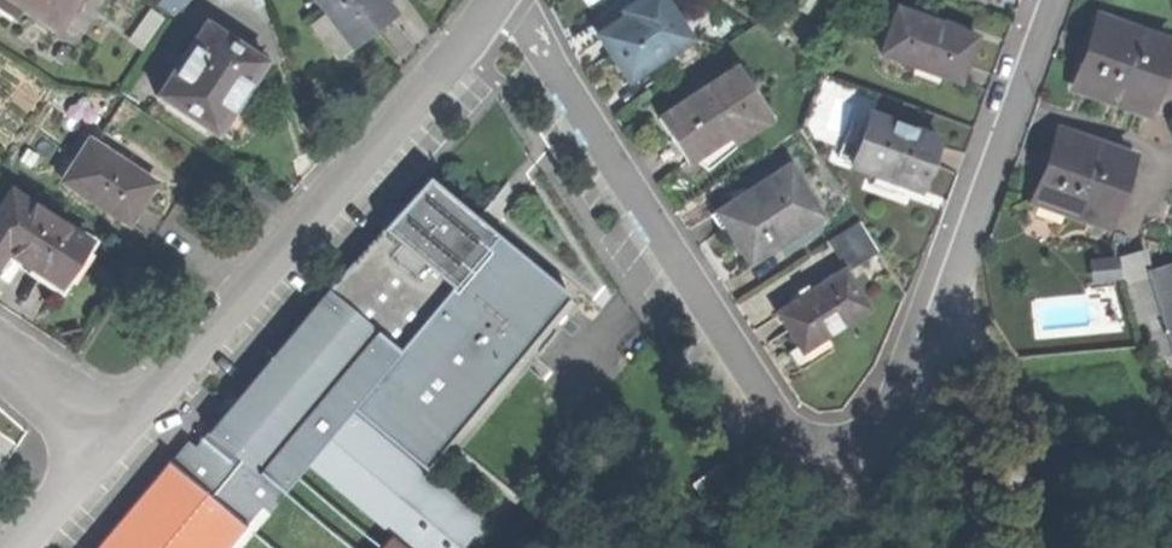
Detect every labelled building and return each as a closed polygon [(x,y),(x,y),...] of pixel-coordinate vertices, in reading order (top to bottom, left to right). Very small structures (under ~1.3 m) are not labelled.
[(23,7),(12,0),(0,0),(0,7),(16,18),(23,7)] [(56,29),(75,0),(12,0),(23,7),(56,29)] [(351,46),(371,31),(391,15),(379,0),(308,0),(320,14),(324,11),(351,46)] [(624,84),(685,43),(656,0),(639,0),(610,19),(614,25),(593,39),(605,57),(611,65),(622,81),(624,84)] [(931,84),(952,91),(960,69),(968,45),(890,17),(873,63),(907,75),(931,84)] [(1065,92),(1138,118),(1162,49),(1089,23),(1077,57),(1065,92)] [(203,24),(156,97),(216,135),(219,131),(230,138),(247,112),(265,83),(264,69),(260,67),(262,63),(203,24)] [(616,85),(622,81),(611,65),(605,69),(616,85)] [(731,71),(653,122),(668,143),(682,166),(688,162),(734,131),(739,140),(765,123),(731,71)] [(927,94),(931,84),(907,75),(903,86),(927,94)] [(922,171),(931,144),(863,120),(856,141),(848,165),(846,169),(870,178),(890,185),(914,193),(922,171)] [(741,143),(739,140),(734,131),(688,162),(700,174),(741,143)] [(831,159),(848,165),(856,141),(840,135),(831,159)] [(1026,207),(1099,232),(1122,163),(1048,138),(1037,174),(1026,207)] [(59,181),(126,225),(141,203),(152,185),(86,141),(59,181)] [(731,248),(744,267),(815,222),(783,171),(718,212),(726,225),(720,229),(731,248)] [(400,547),(457,547),(481,518),(419,469),(565,294),(421,176),(197,430),(273,496),(301,465),(400,547)] [(886,197),(890,185),(870,178),(865,190),(886,197)] [(0,204),(0,258),(4,252),(24,265),(57,286),(86,242),(8,192),(0,204)] [(713,233),(720,229),(726,225),(718,212),(705,220),(713,233)] [(826,243),(844,273),(872,256),(854,226),(826,243)] [(1152,265),(1148,248),(1129,253),(1154,359),(1171,355),(1171,261),(1152,265)] [(794,350),(796,353),(817,340),(862,312),(839,275),(773,317),(785,335),(794,350)] [(798,373),(827,355),(817,340),(796,353),(794,350),(786,356),(798,373)] [(178,454),(167,467),(205,498),(234,463),(202,437),(188,454),(182,449),(178,454)] [(234,463),(205,498),(240,528),(254,511),(258,514),(273,496),(250,477),(234,463)] [(240,528),(205,498),(167,467),(164,464),(94,547),(223,547),(240,528)]
